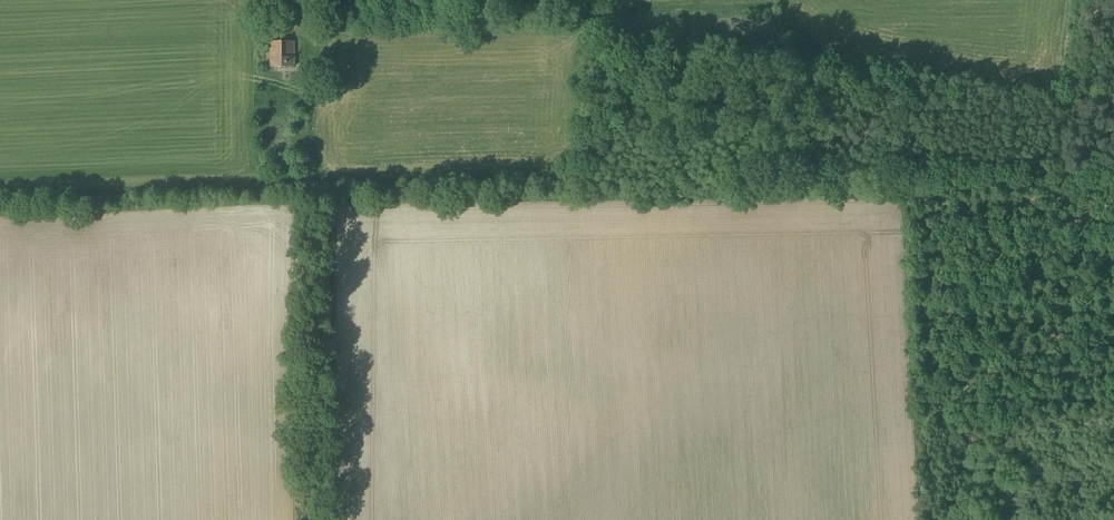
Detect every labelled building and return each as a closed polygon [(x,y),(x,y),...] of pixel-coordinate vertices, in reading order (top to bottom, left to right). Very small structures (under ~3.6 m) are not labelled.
[(294,37),(268,38),(269,62),(295,61),(294,37)]
